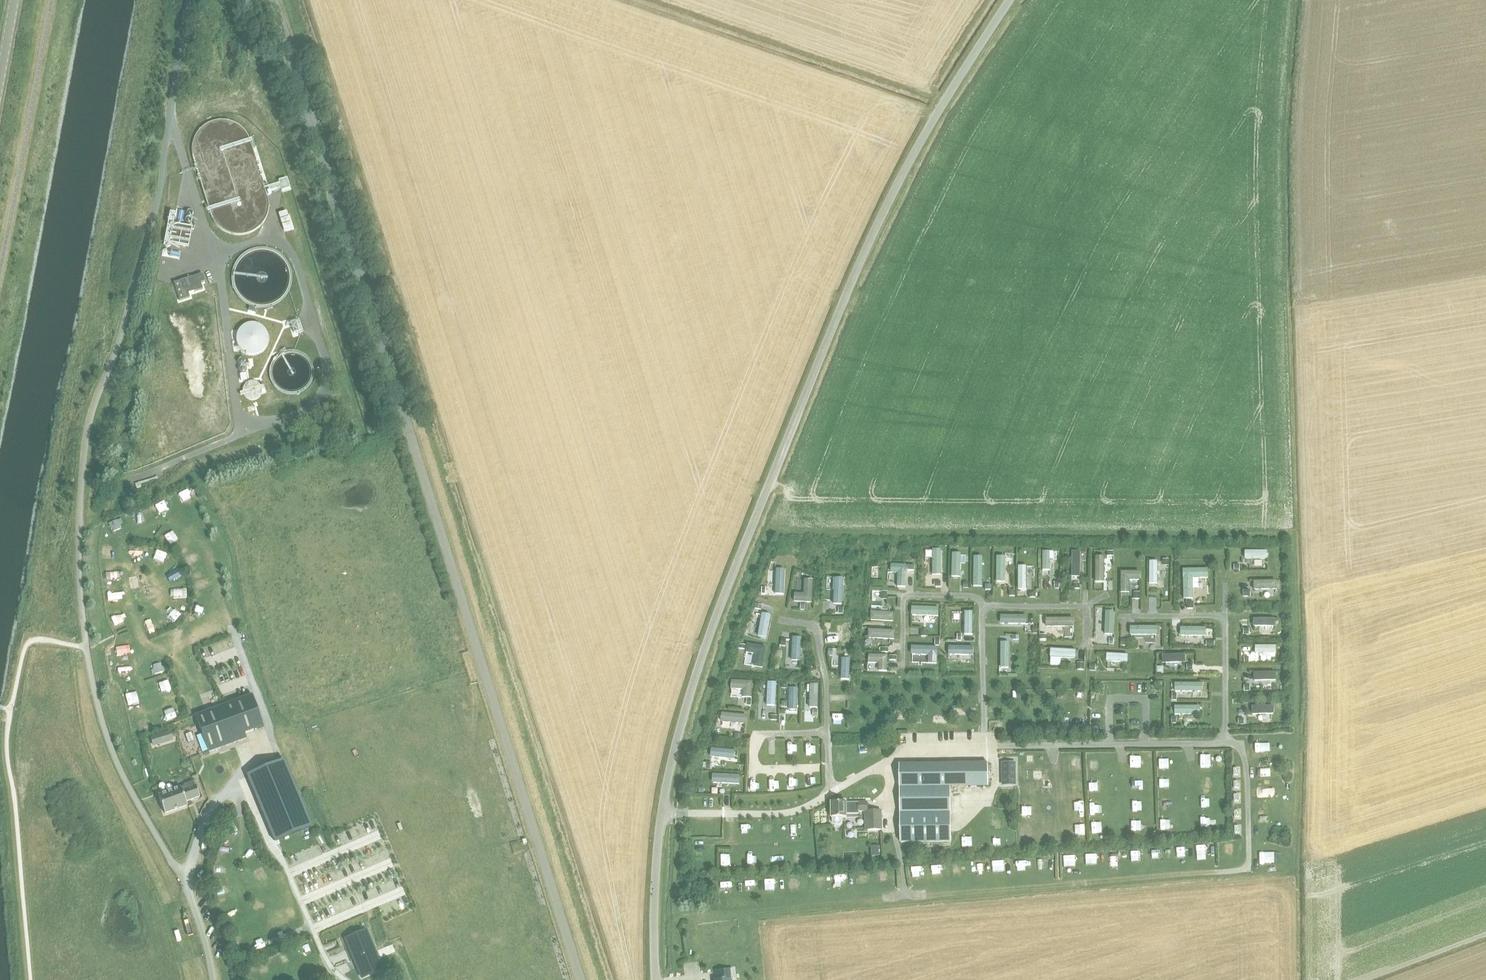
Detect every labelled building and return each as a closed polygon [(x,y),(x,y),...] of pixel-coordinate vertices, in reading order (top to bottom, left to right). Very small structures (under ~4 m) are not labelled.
[(201,282),(204,281),(202,274),(173,283),(179,301),(189,298),(188,294),(203,289),(201,282)] [(229,377),(224,355),(268,345),(265,332),(243,338),(241,329),(228,332),(227,328),(214,331),(210,313),(169,323),(184,388),(229,377)] [(293,333),(301,331),(298,321),(290,323),(293,333)] [(170,499),(174,508),(184,503),(180,494),(170,499)] [(160,506),(153,508),(155,516),(162,514),(160,506)] [(113,530),(122,527),(117,516),(108,520),(113,530)] [(100,554),(115,554),(115,544),(100,544),(100,554)] [(135,562),(143,562),(144,547),(136,547),(135,562)] [(160,560),(163,552),(153,548),(150,557),(160,560)] [(926,555),(926,577),(935,577),(935,556),(926,555)] [(1044,575),(1045,563),(1049,564),(1050,556),(1038,555),(1037,574),(1044,575)] [(1240,555),(1239,563),(1264,563),(1264,555),(1240,555)] [(1067,582),(1075,583),(1076,558),(1068,558),(1067,582)] [(990,585),(1001,585),(1001,560),(990,560),(990,585)] [(1099,586),(1100,560),(1090,560),(1089,586),(1099,586)] [(175,561),(170,563),(177,575),(182,572),(175,561)] [(953,580),(954,561),(946,561),(945,580),(953,580)] [(968,591),(978,591),(977,561),(968,561),(968,591)] [(898,586),(906,586),(907,564),(892,563),(891,572),(898,572),(898,586)] [(1208,576),(1208,567),(1183,568),(1184,598),(1193,597),(1192,577),(1208,576)] [(1012,570),(1012,593),(1022,592),(1021,570),(1012,570)] [(1139,570),(1120,570),(1120,591),(1129,591),(1129,579),(1139,579),(1139,570)] [(120,579),(120,571),(103,571),(103,579),(120,579)] [(780,573),(763,573),(762,597),(779,598),(780,573)] [(193,578),(193,586),(204,586),(203,577),(193,578)] [(813,580),(805,580),(804,594),(795,594),(794,602),(812,603),(813,580)] [(837,608),(838,581),(828,581),(827,608),(837,608)] [(172,586),(173,595),(185,594),(184,585),(172,586)] [(205,602),(193,601),(193,612),(204,613),(205,602)] [(234,604),(229,606),(234,618),(238,617),(234,604)] [(964,628),(973,628),(972,607),(963,608),(964,628)] [(120,609),(109,611),(111,619),(122,617),(120,609)] [(930,613),(907,611),(907,620),(909,620),(909,625),(929,627),(930,613)] [(766,638),(770,616),(762,614),(758,637),(766,638)] [(1097,638),(1109,638),(1109,614),(1097,614),(1097,638)] [(1010,625),(1011,618),(994,618),(994,627),(1007,627),(1007,625),(1010,625)] [(1066,622),(1039,620),(1039,629),(1056,630),(1056,640),(1065,641),(1066,622)] [(1248,620),(1248,629),(1269,629),(1269,620),(1248,620)] [(846,626),(833,626),(833,647),(846,647),(846,626)] [(1146,640),(1146,630),(1124,629),(1124,638),(1146,640)] [(1175,630),(1175,640),(1203,641),(1203,631),(1175,630)] [(889,643),(889,632),(862,633),(862,644),(889,643)] [(1015,654),(1009,654),(1008,638),(1000,638),(1000,663),(1015,663),(1015,654)] [(786,663),(798,663),(798,640),(786,640),(786,663)] [(116,660),(129,652),(124,643),(111,651),(116,660)] [(766,648),(747,645),(746,654),(756,656),(754,667),(762,669),(766,648)] [(937,647),(912,647),(912,655),(928,655),(928,663),(936,664),(937,647)] [(1248,650),(1247,659),(1270,660),(1271,651),(1248,650)] [(888,656),(869,655),(869,664),(879,664),(878,672),(887,672),(888,656)] [(149,662),(150,672),(161,670),(159,660),(149,662)] [(129,670),(125,663),(117,668),(121,675),(129,670)] [(1249,688),(1270,688),(1270,674),(1249,674),(1249,688)] [(165,677),(156,681),(160,691),(170,687),(165,677)] [(1201,679),(1170,679),(1170,688),(1201,688),(1201,679)] [(752,683),(732,683),(731,690),(743,691),(743,699),(752,699),(752,683)] [(762,710),(772,710),(772,686),(762,687),(762,710)] [(126,700),(137,699),(136,690),(125,691),(126,700)] [(790,714),(792,692),(784,691),(782,713),(790,714)] [(245,734),(264,727),(252,695),(195,716),(209,753),(247,739),(245,734)] [(1173,710),(1181,711),(1181,714),(1199,715),(1199,703),(1173,701),(1173,710)] [(973,704),(951,708),(952,714),(974,710),(973,704)] [(151,709),(155,718),(162,715),(158,706),(151,709)] [(1252,715),(1267,717),(1267,708),(1252,707),(1252,715)] [(137,713),(141,726),(149,723),(144,710),(137,713)] [(833,712),(833,721),(846,720),(845,711),(833,712)] [(720,724),(745,722),(744,712),(724,713),(724,717),(719,718),(720,724)] [(169,730),(150,736),(153,745),(172,739),(169,730)] [(818,754),(818,741),(808,741),(808,754),(818,754)] [(1256,747),(1256,757),(1266,757),(1266,747),(1256,747)] [(1162,760),(1172,760),(1172,749),(1162,749),(1162,760)] [(1080,752),(1066,752),(1066,761),(1080,761),(1080,752)] [(1209,752),(1198,752),(1198,763),(1209,764),(1209,752)] [(1129,754),(1129,765),(1139,765),(1139,754),(1129,754)] [(1088,755),(1088,766),(1099,766),(1099,755),(1088,755)] [(247,777),(274,841),(311,826),(284,761),(247,777)] [(988,763),(959,764),(899,764),(900,842),(950,842),(950,787),(988,787),(988,763)] [(1003,785),(1015,785),(1014,763),(1002,763),(1003,785)] [(1033,777),(1046,778),(1047,766),(1034,766),(1033,777)] [(738,778),(738,770),(711,770),(711,782),(720,782),(720,778),(738,778)] [(1170,787),(1170,774),(1159,773),(1159,787),(1170,787)] [(1199,773),(1199,784),(1209,785),(1210,774),(1199,773)] [(1100,786),(1101,778),(1088,777),(1088,785),(1100,786)] [(1081,789),(1080,779),(1065,780),(1065,790),(1081,789)] [(179,787),(158,795),(165,815),(187,806),(185,802),(198,797),(193,781),(183,785),(183,787),(180,788),(179,787)] [(1082,807),(1080,796),(1070,797),(1072,808),(1082,807)] [(1171,796),(1160,796),(1160,804),(1171,804),(1171,796)] [(846,803),(831,804),(832,819),(833,819),(833,824),(835,825),(840,825),(842,823),(842,818),(846,818),(846,815),(858,814),(858,812),(864,812),(864,815),(867,815),(867,812),(867,803),(858,803),(846,804),(846,803)] [(867,812),(867,815),(868,831),(882,830),(881,814),(877,815),(877,811),(867,812)] [(990,811),(989,820),(999,821),(1000,812),(990,811)] [(1199,823),(1210,823),(1210,811),(1199,812),(1199,823)] [(1160,814),(1160,823),(1171,824),(1171,815),(1160,814)] [(785,828),(796,828),(796,817),(785,817),(785,828)] [(1090,818),(1090,828),(1100,828),(1100,818),(1090,818)] [(1070,821),(1073,832),(1084,830),(1081,819),(1070,821)] [(1040,834),(1040,823),(1022,823),(1022,834),(1040,834)] [(988,830),(988,841),(998,841),(998,829),(988,830)] [(969,832),(969,842),(981,842),(981,832),(969,832)] [(1207,855),(1207,844),(1196,844),(1196,855),(1207,855)] [(1182,860),(1192,860),(1191,846),(1182,846),(1182,860)] [(1267,846),(1267,856),(1284,857),(1284,846),(1267,846)] [(792,848),(792,859),(803,859),(802,848),(792,848)] [(1123,848),(1111,848),(1111,862),(1124,861),(1123,848)] [(1086,863),(1095,862),(1094,852),(1086,852),(1086,863)] [(1065,856),(1065,867),(1076,867),(1076,856),(1065,856)] [(989,874),(1002,874),(1002,858),(988,858),(989,874)] [(973,870),(983,870),(983,859),(972,859),(973,870)] [(911,865),(912,882),(921,881),(920,864),(911,865)] [(886,868),(878,868),(878,876),(886,877),(886,868)] [(867,888),(866,872),(855,873),(856,888),(867,888)] [(776,875),(768,876),(768,887),(776,886),(776,875)] [(788,884),(799,884),(799,876),(789,875),(788,884)] [(367,931),(345,940),(361,977),(383,968),(367,931)] [(301,960),(311,956),(306,946),(297,950),(301,960)] [(290,956),(280,959),(284,971),(294,968),(290,956)] [(698,960),(684,960),(684,971),(698,971),(698,960)] [(274,963),(265,964),(267,974),(275,972),(274,963)] [(714,979),(731,979),(731,978),(734,977),(733,969),(716,971),(717,979),(714,979)]
